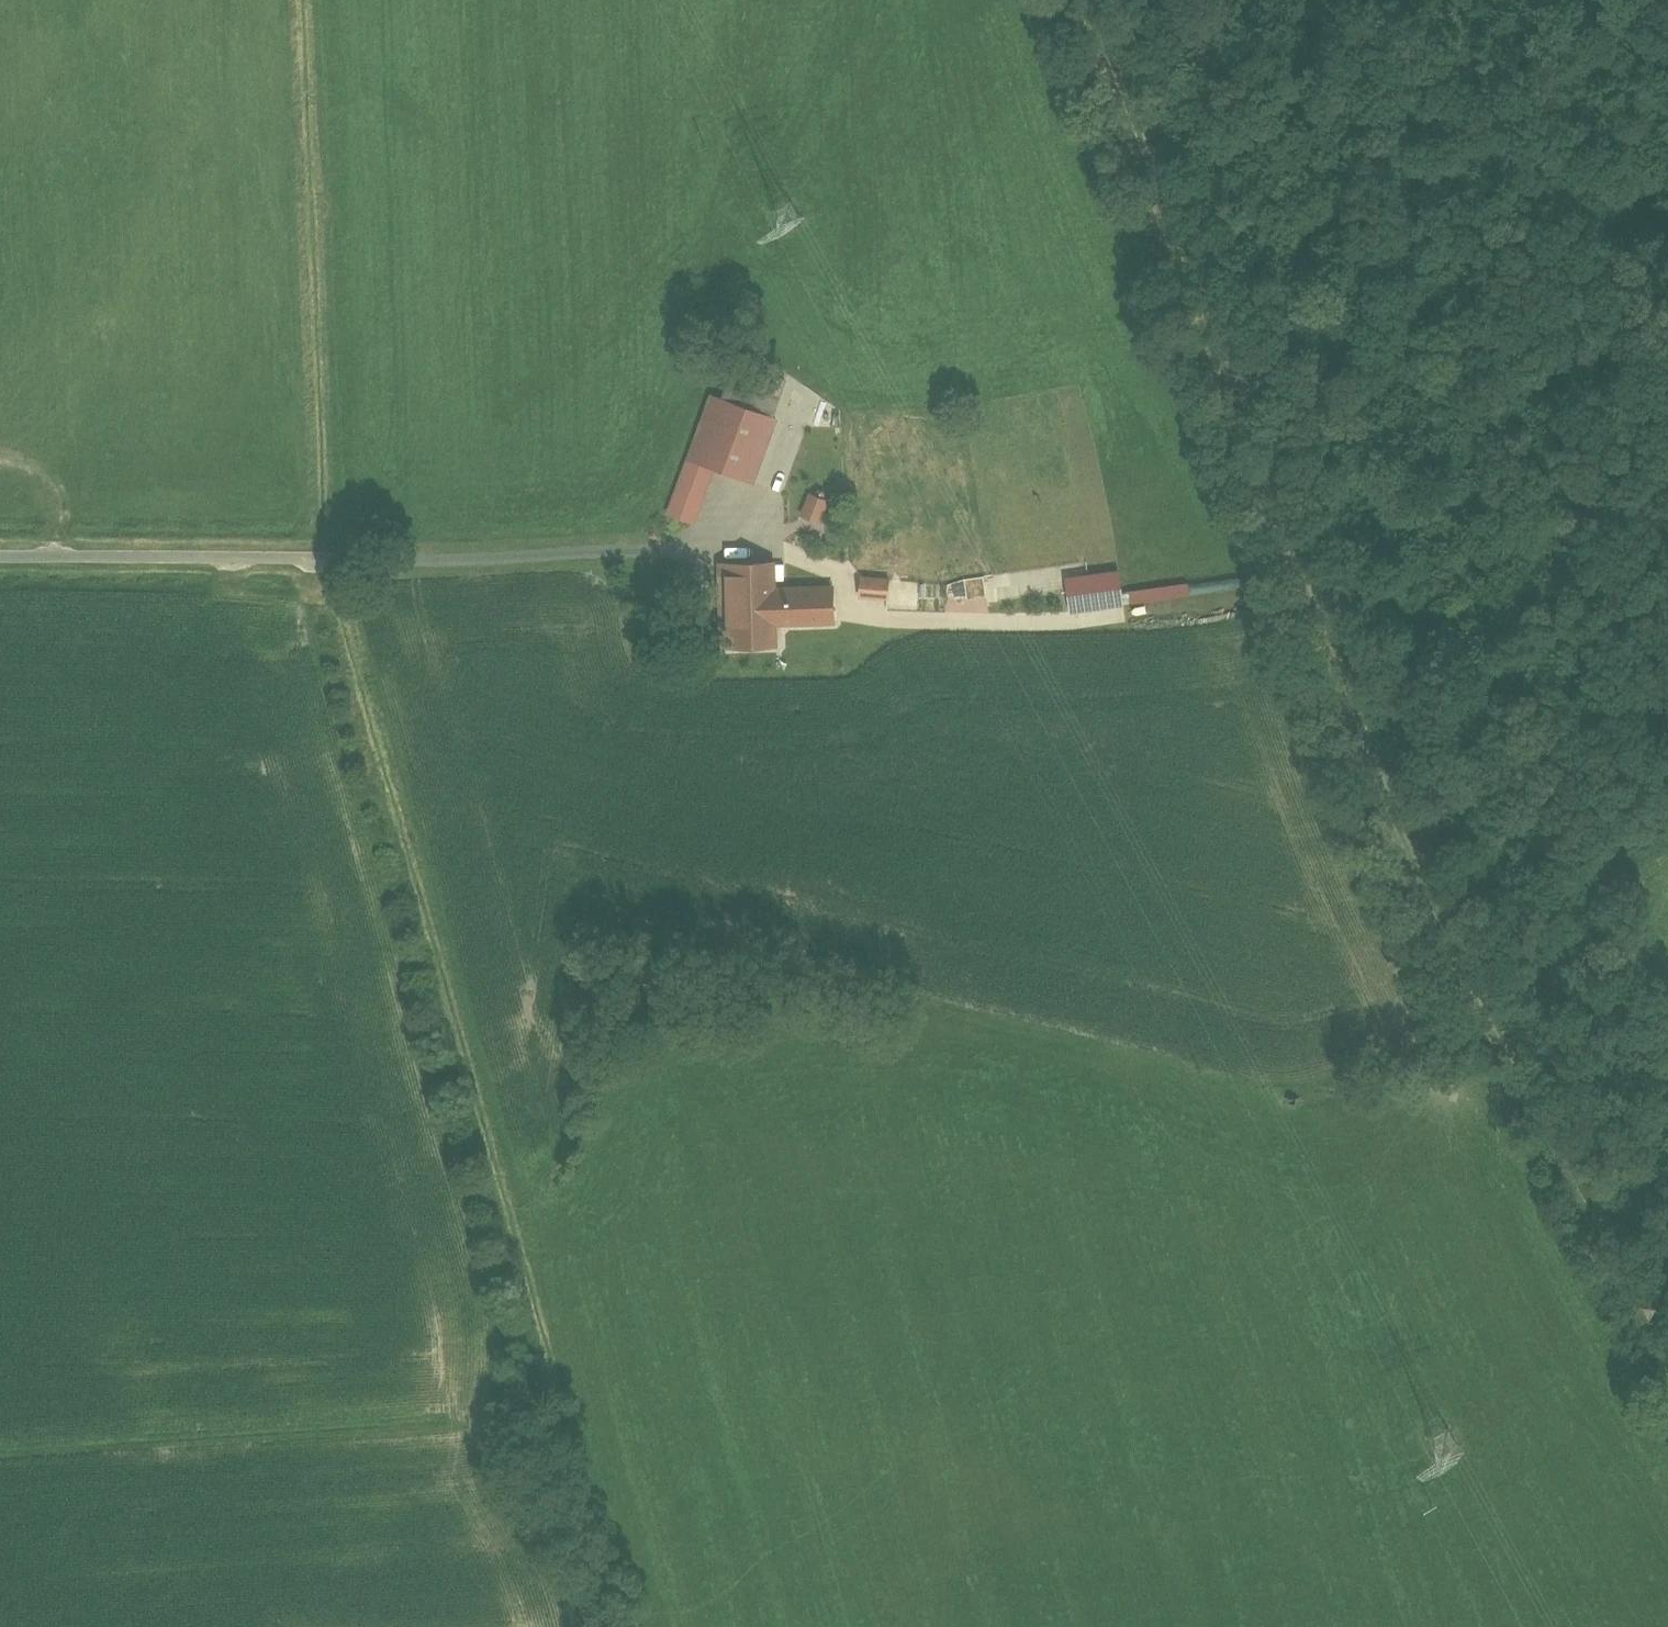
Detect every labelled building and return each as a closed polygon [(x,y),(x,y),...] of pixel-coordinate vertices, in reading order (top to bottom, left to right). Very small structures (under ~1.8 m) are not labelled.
[(779,408),(786,389),(742,375),(736,394),(779,408)] [(760,483),(781,420),(714,397),(692,460),(695,460),(684,491),(690,493),(706,499),(717,468),(760,483)] [(788,651),(787,621),(842,620),(841,585),(786,587),(786,560),(722,562),(722,573),(725,652),(743,652),(788,651)] [(1059,610),(1117,606),(1115,571),(1057,575),(1059,610)] [(865,578),(863,596),(891,600),(894,578),(865,574),(865,578)] [(1185,583),(1124,587),(1124,601),(1185,598),(1185,583)]
